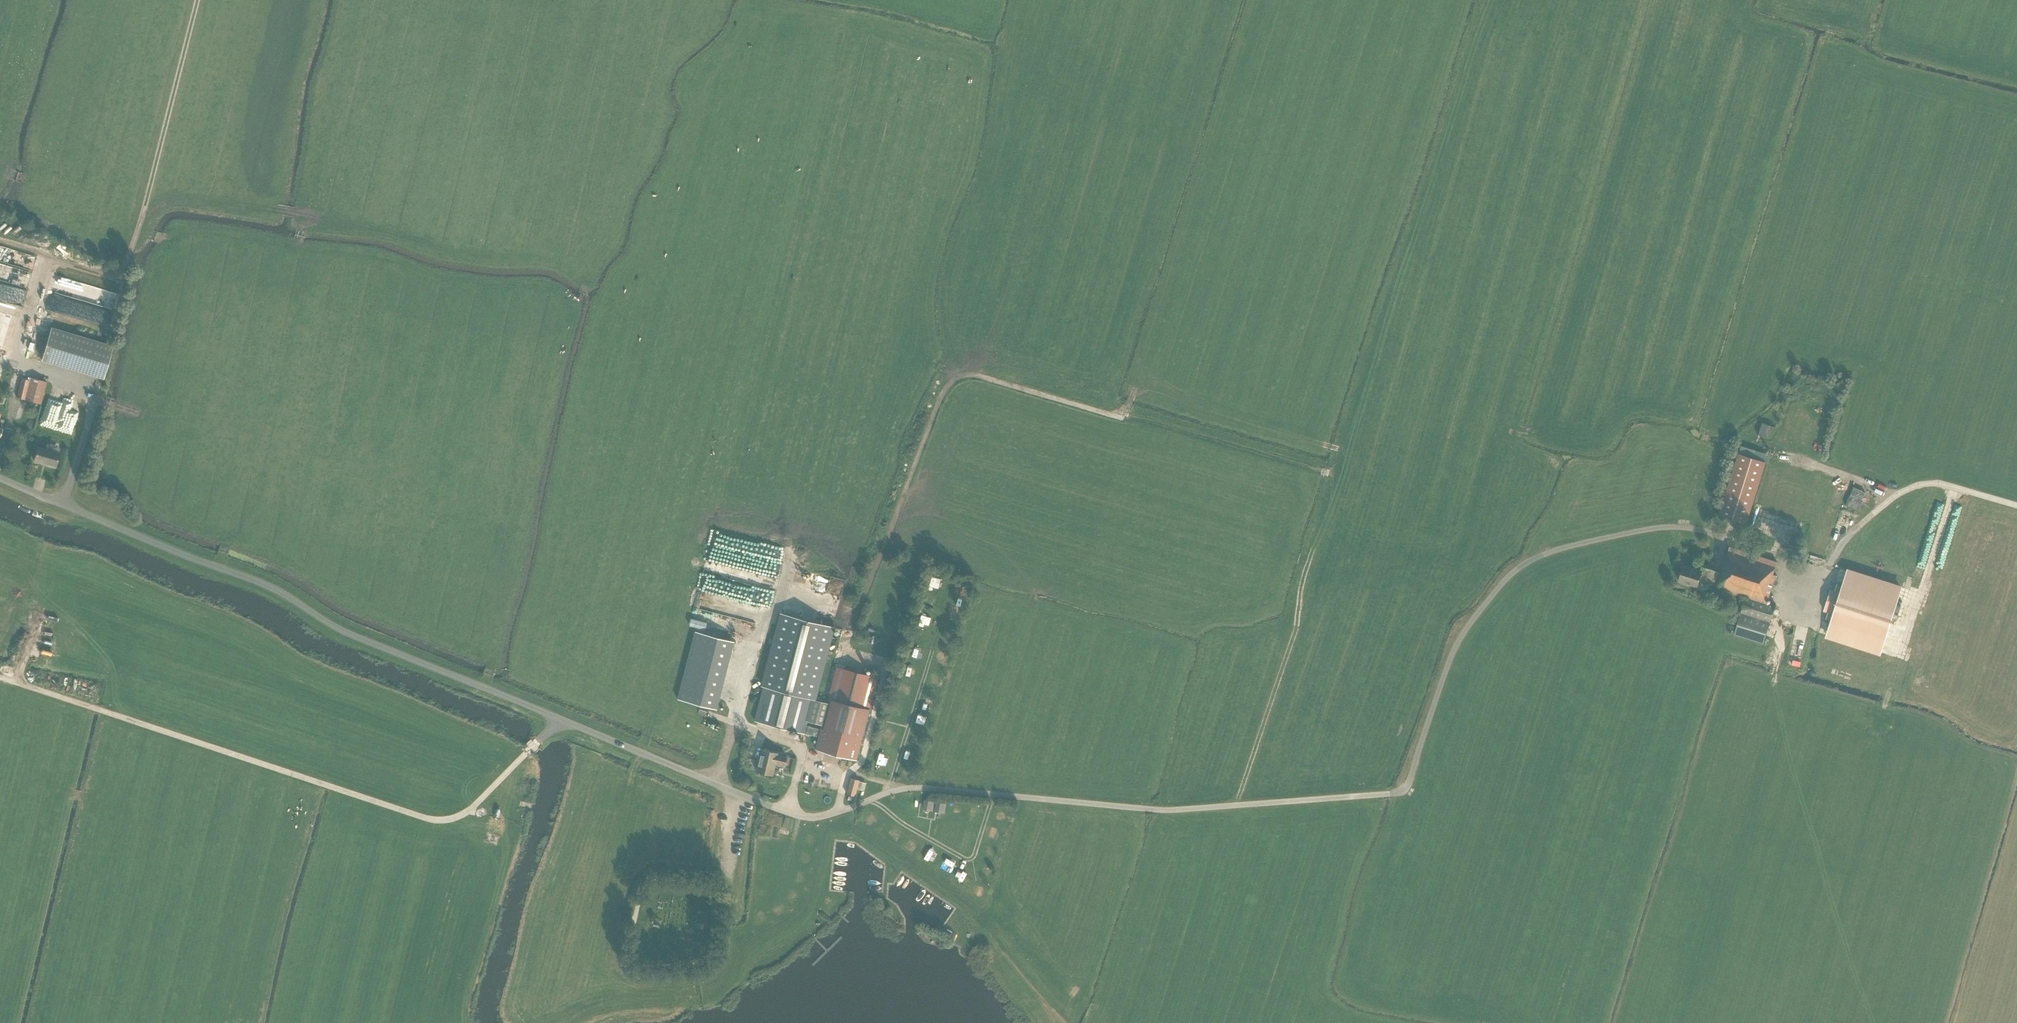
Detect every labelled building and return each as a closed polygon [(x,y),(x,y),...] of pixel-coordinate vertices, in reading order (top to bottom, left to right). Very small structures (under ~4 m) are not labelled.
[(62,315),(107,328),(113,308),(106,306),(107,302),(112,303),(114,294),(102,291),(98,305),(68,296),(62,315)] [(113,346),(52,328),(42,359),(104,377),(113,346)] [(16,398),(42,404),(47,381),(31,377),(30,380),(21,378),(16,398)] [(66,398),(60,430),(74,433),(81,401),(66,398)] [(1759,435),(1772,439),(1775,428),(1762,424),(1759,435)] [(34,461),(55,466),(59,453),(53,451),(54,446),(47,444),(46,449),(38,447),(34,461)] [(1746,524),(1766,463),(1739,454),(1719,515),(1746,524)] [(1849,507),(1860,511),(1864,502),(1852,498),(1849,507)] [(1849,528),(1853,516),(1843,514),(1840,526),(1849,528)] [(1746,597),(1734,634),(1763,643),(1775,607),(1766,604),(1775,576),(1773,575),(1777,563),(1729,547),(1721,573),(1702,567),(1701,571),(1684,565),(1679,580),(1698,587),(1700,580),(1717,586),(1716,587),(1730,592),(1746,597)] [(710,548),(704,573),(705,574),(702,590),(738,599),(739,592),(742,593),(744,584),(742,584),(749,557),(710,548)] [(1848,568),(1840,592),(1830,589),(1824,611),(1833,614),(1825,638),(1880,656),(1903,586),(1848,568)] [(717,709),(734,642),(695,632),(678,699),(717,709)] [(857,759),(858,757),(869,709),(877,678),(837,667),(832,686),(827,703),(813,699),(822,664),(773,651),(755,721),(804,733),(819,736),(816,748),(857,759)] [(531,718),(533,713),(510,704),(508,708),(531,718)] [(776,763),(785,765),(787,757),(778,755),(778,753),(762,749),(756,771),(773,775),(776,763)] [(846,794),(855,797),(859,781),(850,778),(846,794)] [(934,813),(935,803),(924,802),(923,812),(934,813)] [(945,815),(947,806),(937,804),(935,813),(945,815)]
